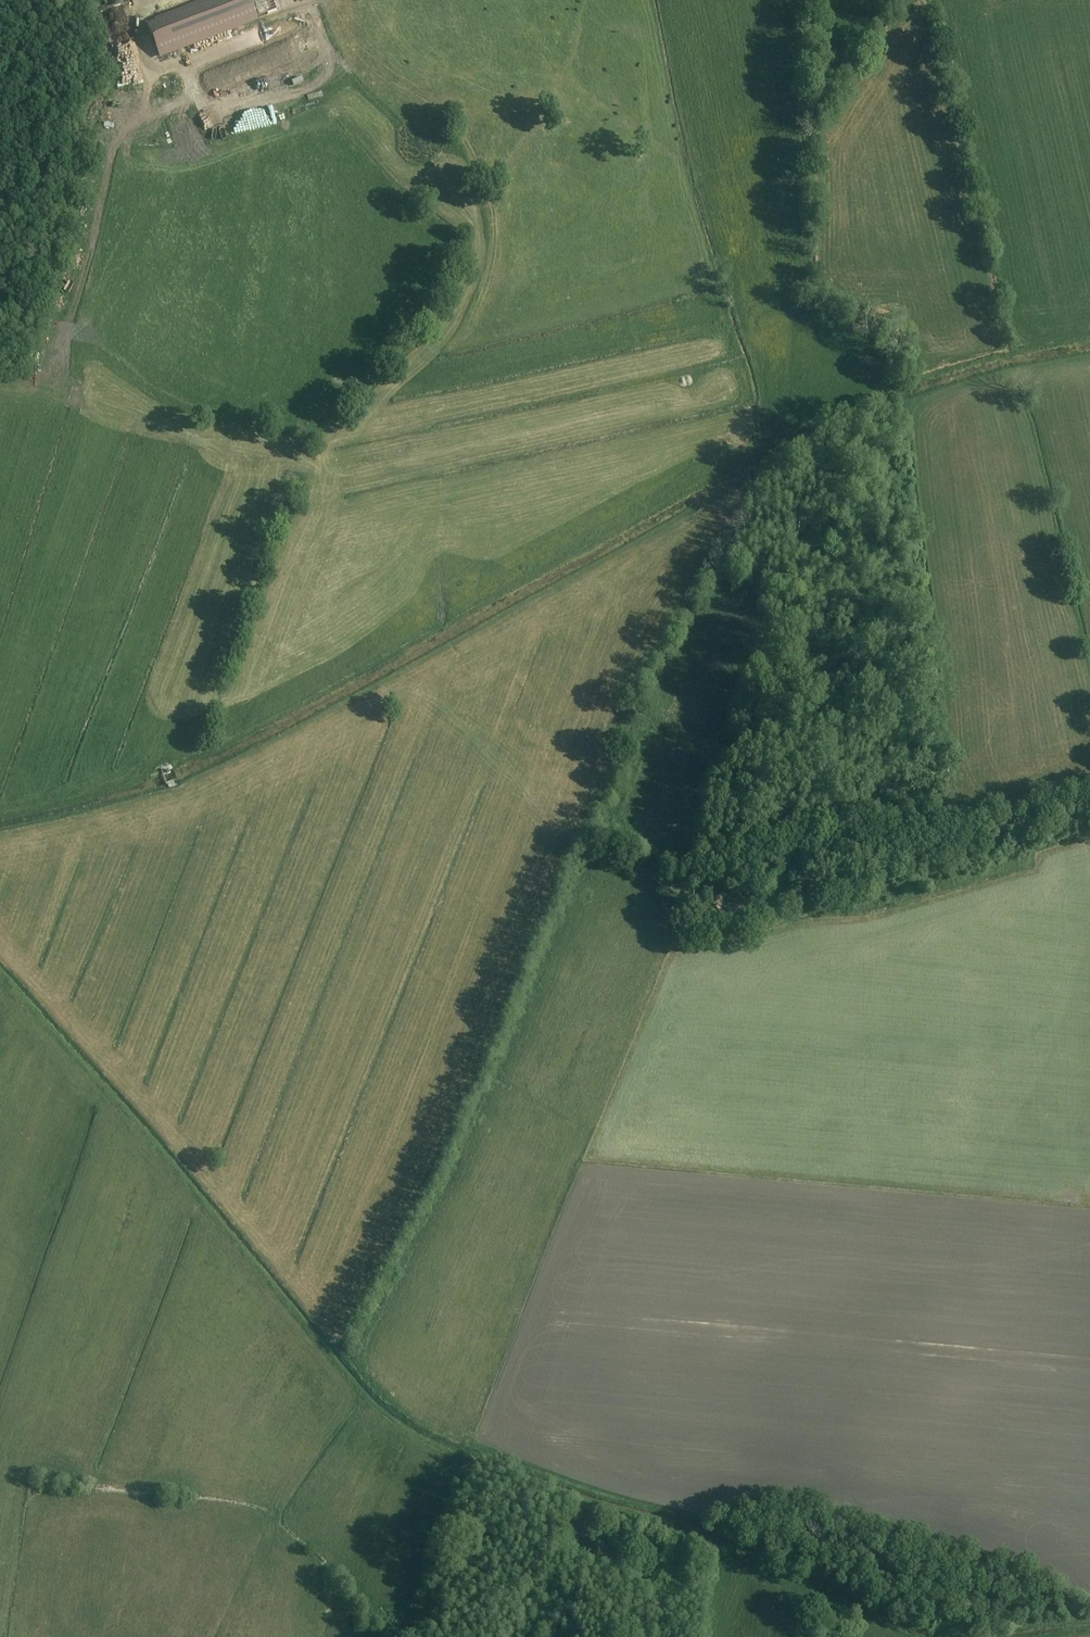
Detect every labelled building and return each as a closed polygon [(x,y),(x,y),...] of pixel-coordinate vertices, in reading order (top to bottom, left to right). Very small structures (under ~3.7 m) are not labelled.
[(147,25),(159,57),(260,18),(253,0),(212,0),(147,25)]
